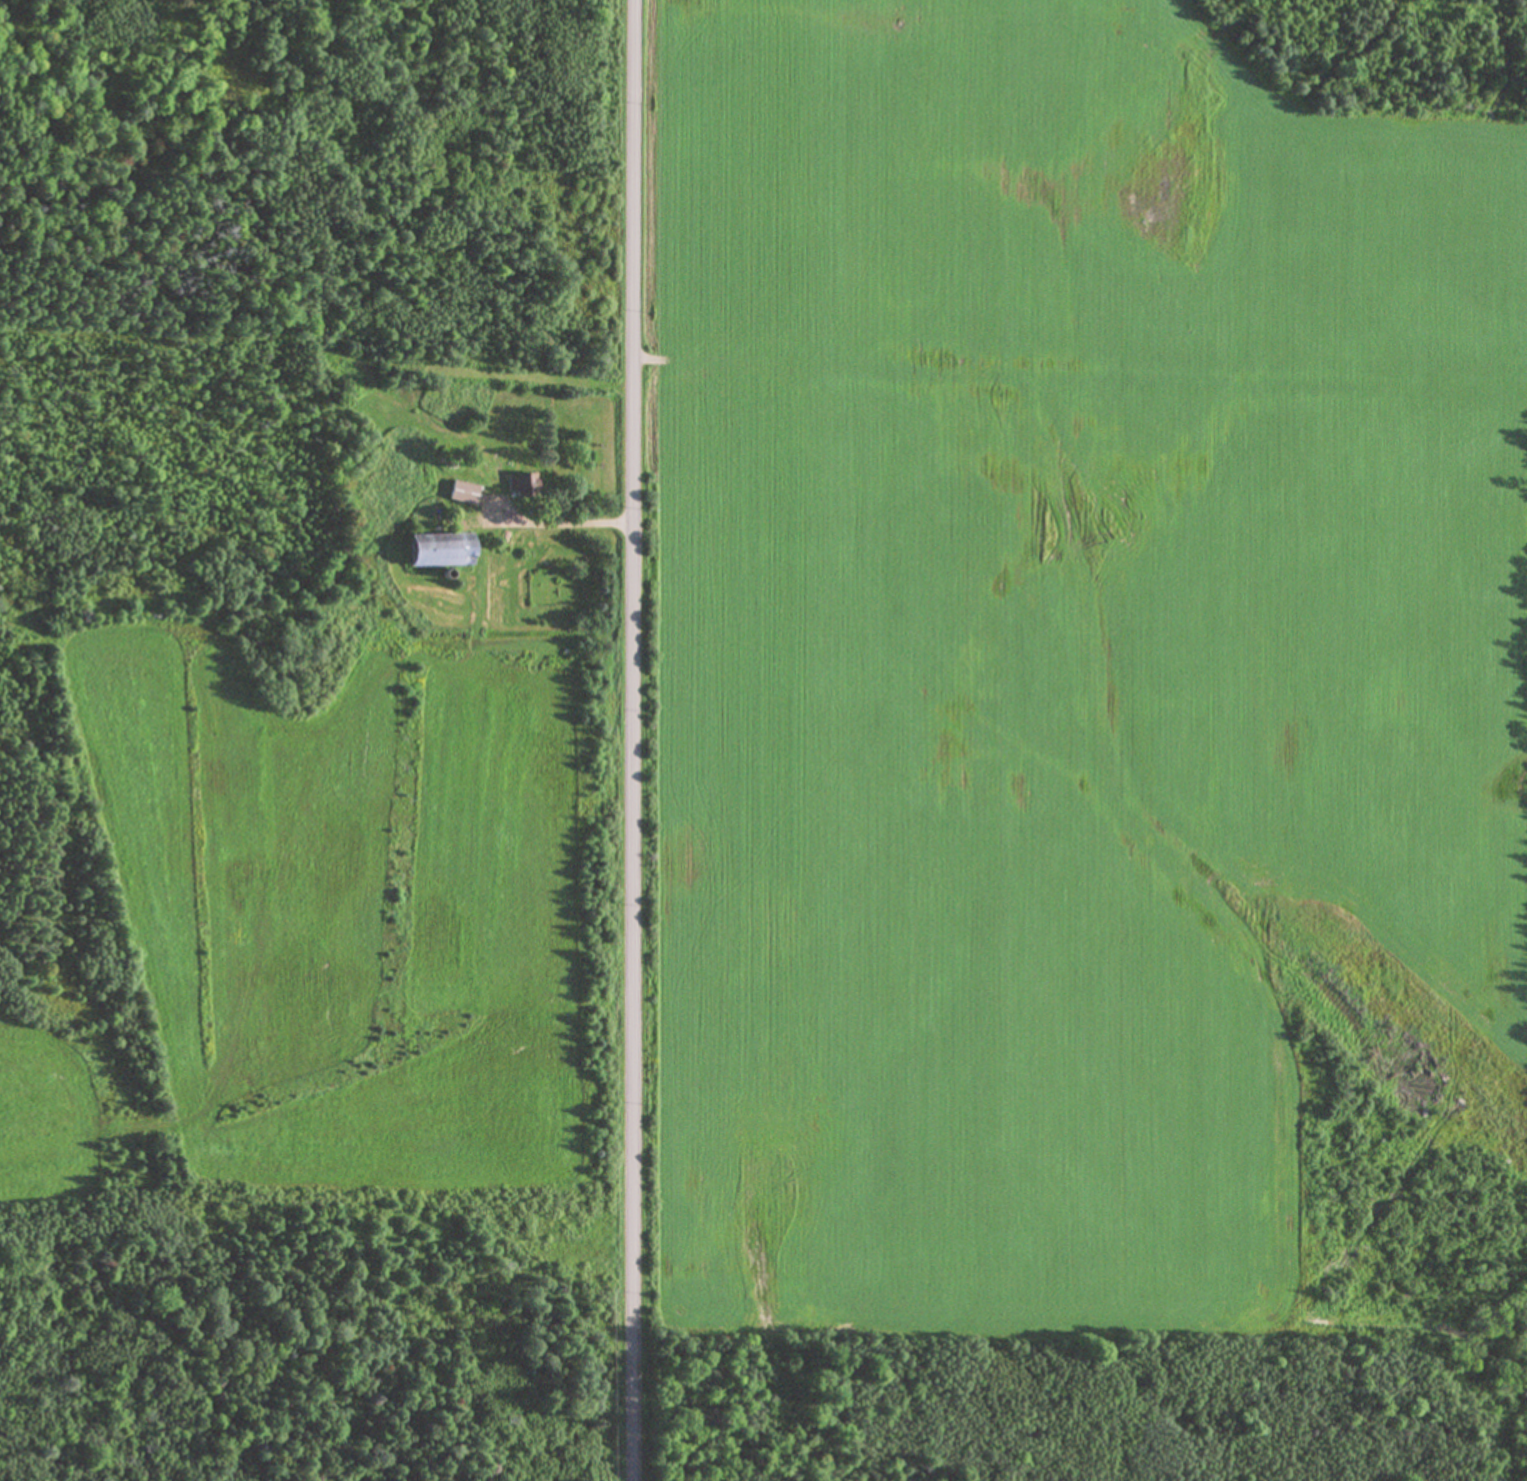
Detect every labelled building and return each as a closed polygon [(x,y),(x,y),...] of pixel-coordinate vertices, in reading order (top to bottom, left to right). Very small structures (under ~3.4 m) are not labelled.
[(534,474),(506,474),(506,496),(534,496),(534,474)] [(446,498),(471,506),(477,487),(451,479),(446,498)] [(468,533),(405,533),(405,565),(468,565),(468,533)]
